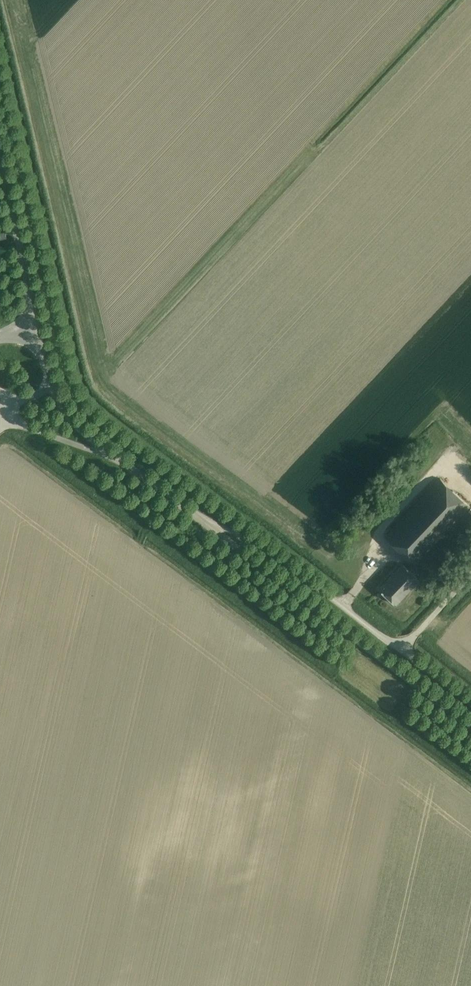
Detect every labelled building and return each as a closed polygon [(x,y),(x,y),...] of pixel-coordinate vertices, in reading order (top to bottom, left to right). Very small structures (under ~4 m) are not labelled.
[(386,536),(416,564),(469,506),(439,478),(386,536)] [(396,604),(419,580),(402,564),(379,588),(396,604)]
